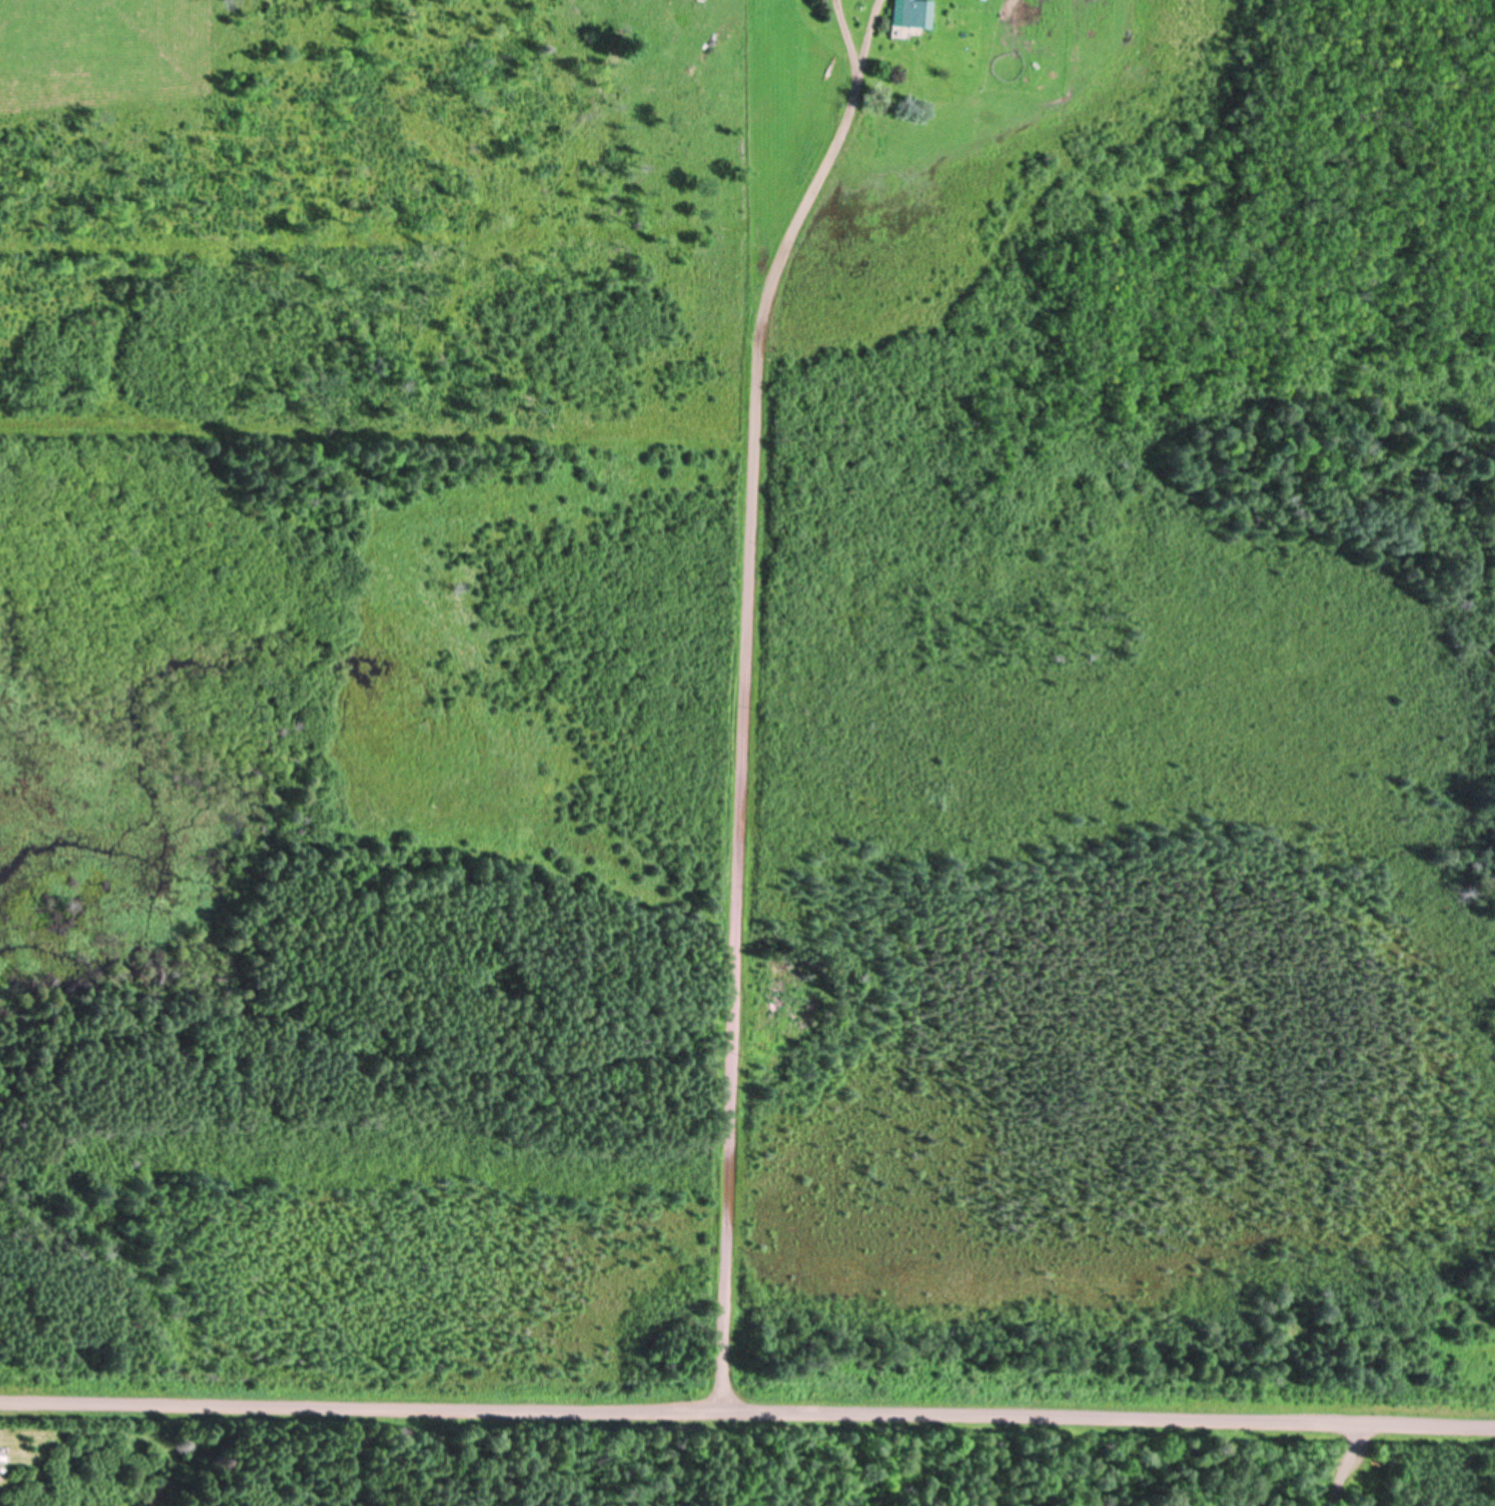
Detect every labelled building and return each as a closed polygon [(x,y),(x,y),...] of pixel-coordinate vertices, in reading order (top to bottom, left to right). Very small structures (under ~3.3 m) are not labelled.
[(896,23),(934,23),(935,0),(896,0),(896,23)]
